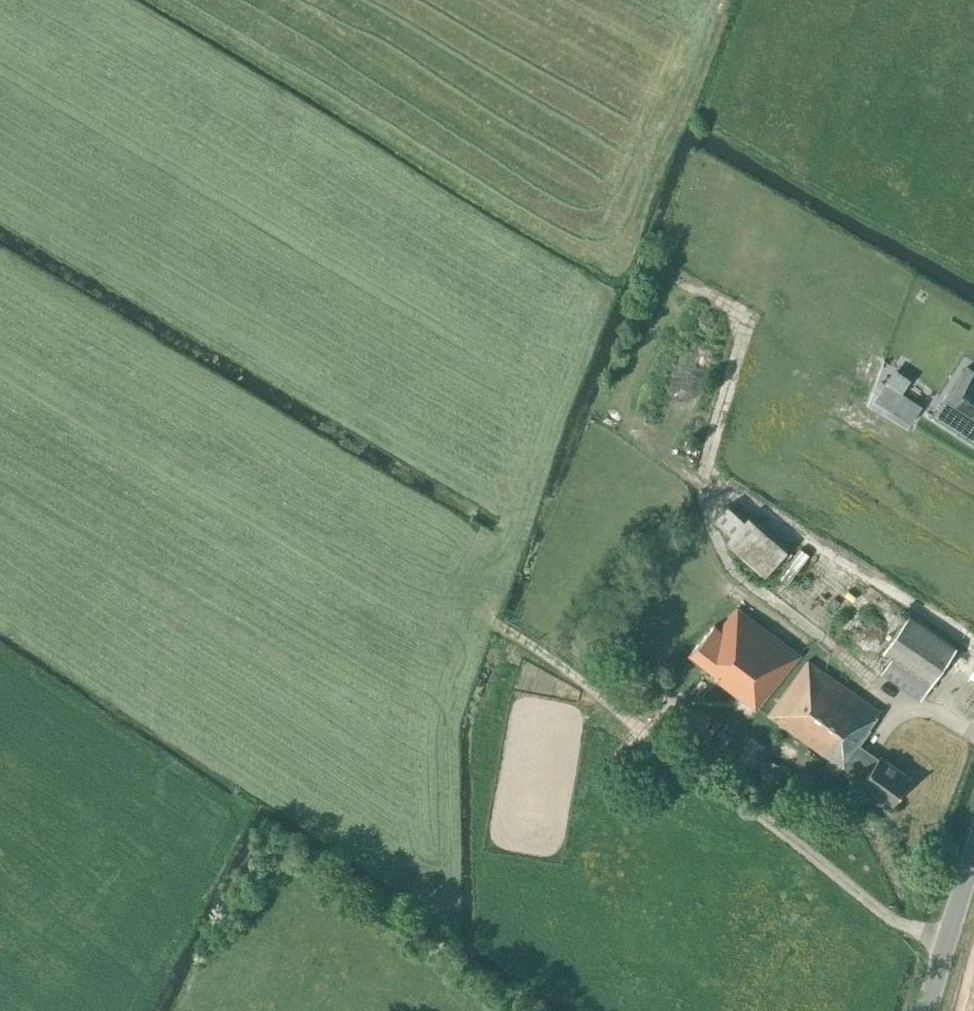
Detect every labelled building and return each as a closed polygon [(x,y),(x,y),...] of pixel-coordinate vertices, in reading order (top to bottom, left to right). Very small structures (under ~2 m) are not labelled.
[(968,385),(966,384),(964,388),(966,389),(958,401),(947,395),(935,414),(933,413),(932,415),(973,442),(973,376),(968,385)] [(788,550),(748,515),(745,519),(728,505),(715,519),(731,534),(726,540),(766,575),(788,550)] [(799,653),(736,607),(721,627),(714,623),(691,655),(717,674),(714,679),(757,710),(799,653)] [(882,672),(921,699),(957,647),(910,614),(885,650),(893,656),(882,672)] [(879,757),(859,743),(871,727),(869,726),(880,711),(811,660),(771,715),(893,803),(912,778),(880,755),(879,757)]
